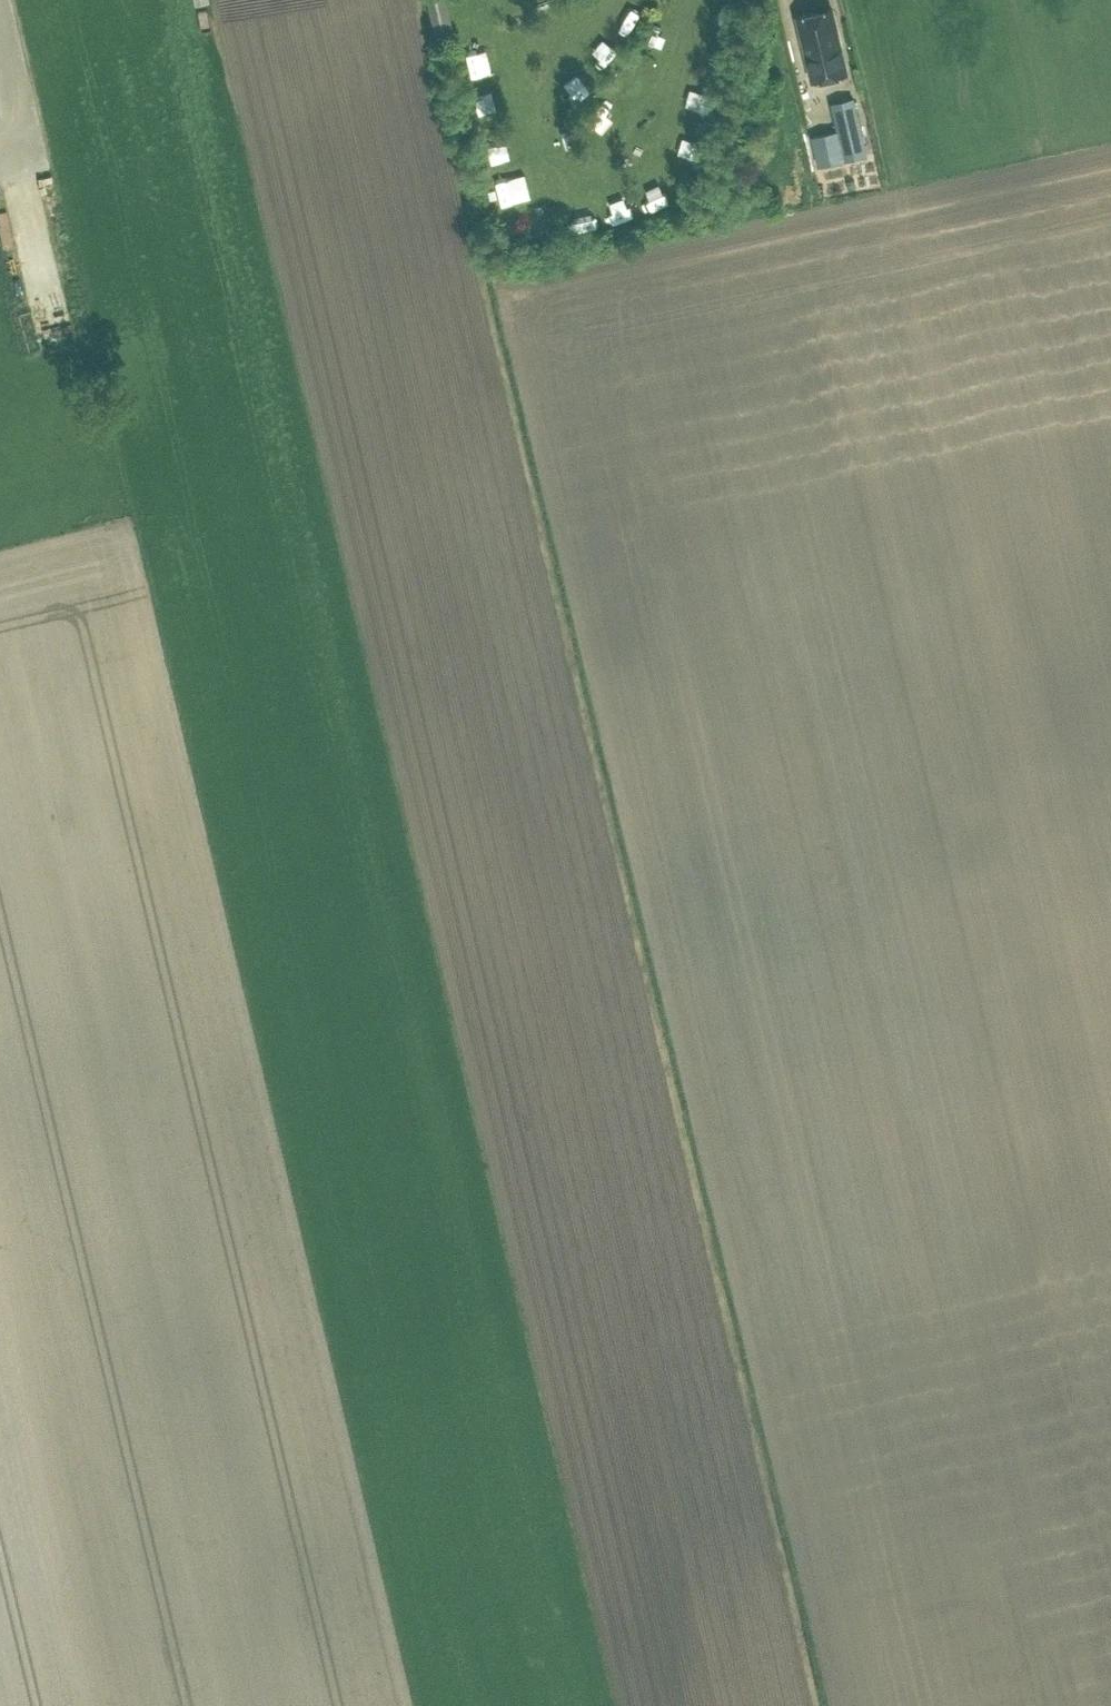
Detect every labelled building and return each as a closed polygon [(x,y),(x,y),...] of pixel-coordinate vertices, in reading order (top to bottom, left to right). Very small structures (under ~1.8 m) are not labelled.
[(848,71),(834,6),(799,14),(805,40),(808,39),(810,51),(811,51),(817,77),(848,71)] [(864,143),(853,97),(831,102),(834,114),(822,117),(824,129),(808,132),(813,162),(828,158),(829,163),(868,155),(867,142),(864,143)]
